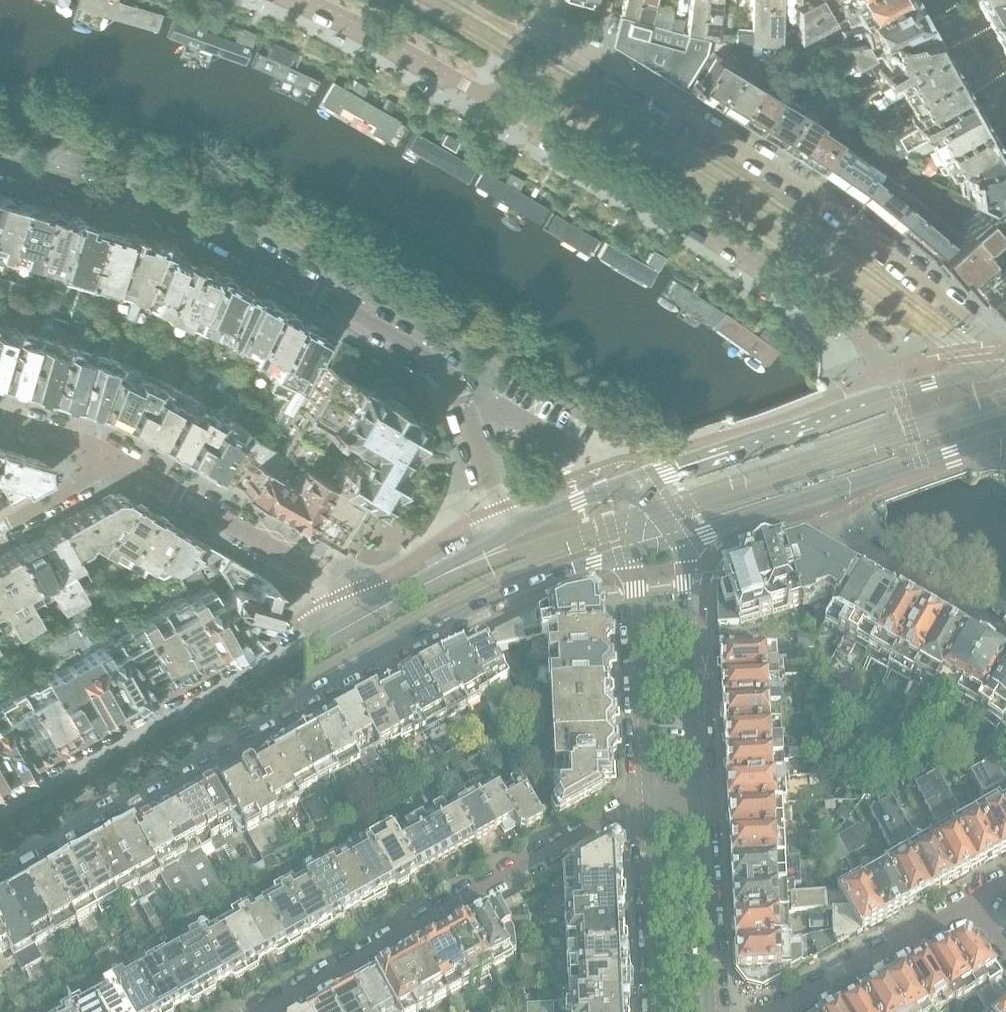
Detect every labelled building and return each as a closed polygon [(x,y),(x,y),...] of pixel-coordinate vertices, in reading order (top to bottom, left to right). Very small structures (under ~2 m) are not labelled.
[(162,16),(109,0),(82,0),(74,25),(100,33),(104,19),(157,35),(162,16)] [(620,15),(619,17),(638,22),(643,0),(624,0),(620,15)] [(638,22),(669,30),(673,9),(655,4),(656,0),(643,0),(638,22)] [(707,0),(691,0),(686,35),(702,38),(707,0)] [(702,38),(708,40),(717,41),(722,0),(707,0),(702,38)] [(767,0),(752,0),(751,45),(766,46),(767,0)] [(783,0),(767,0),(766,46),(782,48),(783,0)] [(846,0),(813,0),(796,9),(797,26),(846,0)] [(901,0),(846,0),(797,26),(798,41),(833,22),(844,15),(852,29),(857,23),(901,0)] [(922,18),(921,18),(912,2),(911,0),(901,0),(857,23),(860,28),(863,42),(929,31),(928,29),(922,18)] [(985,18),(986,18),(986,20),(1005,16),(1005,0),(975,0),(985,18)] [(986,20),(990,26),(991,28),(997,39),(997,41),(998,43),(999,43),(1005,55),(1005,16),(986,20)] [(705,53),(706,51),(708,40),(702,38),(686,35),(669,30),(638,22),(619,17),(613,44),(684,87),(705,53)] [(245,66),(251,50),(174,23),(168,39),(187,46),(181,61),(208,71),(214,55),(245,66)] [(680,32),(681,24),(672,23),(671,30),(680,32)] [(924,57),(939,50),(929,31),(863,42),(823,48),(838,74),(865,59),(872,73),(894,63),(924,57)] [(251,44),(253,37),(254,36),(247,33),(244,41),(251,44)] [(282,51),(283,49),(284,47),(273,42),(269,53),(282,59),(285,53),(282,51)] [(739,61),(746,50),(738,49),(732,57),(739,61)] [(895,100),(950,69),(939,50),(924,57),(894,63),(872,73),(879,85),(883,82),(882,80),(890,75),(896,86),(890,90),(895,100)] [(309,106),(320,82),(258,55),(252,69),(291,87),(286,96),(309,106)] [(714,103),(734,70),(713,57),(701,77),(697,74),(688,87),(714,103)] [(734,115),(766,65),(756,59),(744,77),(734,70),(714,103),(734,115)] [(754,128),(787,75),(767,63),(766,65),(734,115),(754,128)] [(934,108),(962,92),(950,69),(895,100),(881,109),(885,117),(895,111),(905,130),(904,131),(908,139),(941,121),(934,108)] [(776,141),(795,108),(784,101),(796,81),(787,75),(754,128),(776,141)] [(362,96),(366,89),(356,83),(352,90),(362,96)] [(382,147),(397,123),(331,85),(321,102),(321,111),(382,147)] [(980,124),(962,92),(934,108),(941,121),(908,139),(912,145),(925,138),(932,152),(980,124)] [(824,115),(835,99),(830,96),(820,112),(824,115)] [(816,166),(834,137),(815,124),(817,121),(795,108),(776,141),(816,166)] [(979,169),(999,157),(980,124),(932,152),(943,172),(944,172),(948,179),(945,186),(951,191),(964,197),(961,178),(956,178),(954,169),(963,164),(965,169),(979,169)] [(466,186),(476,170),(417,135),(407,150),(466,186)] [(455,152),(460,143),(445,135),(441,144),(455,152)] [(875,165),(834,137),(816,166),(855,193),(877,167),(875,165)] [(1005,169),(999,157),(979,169),(965,169),(963,164),(954,169),(956,178),(961,178),(964,197),(981,207),(993,197),(1000,198),(1003,189),(1005,187),(1004,187),(1005,184),(1005,169)] [(892,223),(920,190),(916,187),(910,194),(877,167),(855,193),(856,194),(892,223)] [(519,191),(523,182),(509,174),(504,183),(519,191)] [(540,226),(548,211),(484,175),(475,189),(511,210),(507,216),(523,226),(527,219),(540,226)] [(951,191),(945,186),(928,178),(924,185),(947,197),(951,191)] [(929,255),(961,225),(920,190),(892,223),(909,237),(929,255)] [(20,206),(12,204),(10,199),(2,196),(1,197),(0,198),(0,255),(6,257),(20,206)] [(1000,198),(993,197),(981,207),(961,225),(929,255),(932,258),(930,259),(946,278),(955,271),(966,284),(964,286),(968,291),(973,286),(985,300),(983,301),(987,306),(992,302),(1004,315),(1002,317),(1005,321),(1005,279),(973,240),(990,225),(1005,244),(1005,200),(1000,198)] [(30,264),(44,213),(36,211),(34,206),(25,203),(25,204),(21,206),(20,206),(6,257),(30,264)] [(55,271),(69,220),(60,218),(58,213),(50,210),(49,211),(45,213),(44,213),(30,264),(55,271)] [(587,258),(597,241),(553,214),(543,231),(587,258)] [(81,281),(96,228),(84,225),(81,220),(82,220),(74,217),(73,218),(69,220),(55,271),(54,273),(81,281)] [(107,289),(123,236),(96,228),(81,281),(107,288),(107,289)] [(138,302),(158,247),(141,242),(138,237),(139,237),(128,234),(124,236),(123,236),(107,289),(110,295),(109,296),(121,299),(121,298),(125,294),(126,295),(125,300),(130,301),(125,318),(132,320),(138,302)] [(648,291),(656,277),(606,246),(597,260),(615,273),(648,291)] [(160,311),(179,259),(172,255),(172,250),(164,247),(159,247),(158,247),(138,302),(149,306),(160,311)] [(656,270),(663,261),(651,253),(645,262),(656,270)] [(194,328),(216,275),(215,275),(214,270),(214,269),(207,266),(202,269),(179,259),(160,311),(159,313),(194,328)] [(238,318),(250,294),(230,282),(229,277),(222,273),(221,273),(216,275),(194,328),(209,335),(213,337),(226,313),(238,318)] [(23,286),(0,279),(0,290),(1,290),(15,294),(20,296),(23,286)] [(708,325),(716,312),(670,283),(662,296),(708,325)] [(700,298),(705,290),(705,289),(697,284),(692,293),(700,298)] [(15,294),(1,290),(0,293),(0,298),(13,302),(15,294)] [(54,318),(61,293),(51,291),(44,315),(54,318)] [(248,357),(276,308),(272,306),(271,301),(271,300),(264,296),(264,297),(259,298),(250,294),(238,318),(226,313),(213,337),(219,340),(234,350),(248,357)] [(300,367),(307,353),(310,354),(320,363),(334,340),(323,333),(321,336),(316,332),(315,332),(314,326),(308,322),(307,322),(302,324),(294,319),(292,313),(293,313),(286,309),(285,309),(280,311),(276,308),(248,357),(255,363),(270,370),(267,377),(273,380),(268,390),(282,397),(272,415),(270,418),(281,424),(302,386),(301,386),(305,376),(300,367)] [(769,370),(780,356),(723,317),(714,330),(732,343),(727,351),(746,365),(751,357),(769,370)] [(36,336),(21,332),(0,326),(0,383),(21,389),(36,336)] [(783,355),(789,348),(764,330),(759,338),(783,355)] [(96,411),(115,357),(117,358),(124,340),(95,333),(90,350),(88,350),(73,404),(96,411)] [(73,404),(88,350),(36,336),(21,389),(73,404)] [(216,362),(220,352),(215,349),(210,360),(216,362)] [(145,406),(157,379),(136,368),(117,358),(115,357),(96,411),(120,422),(131,399),(145,406)] [(379,482),(389,465),(390,465),(403,442),(405,443),(418,421),(401,411),(402,409),(377,394),(377,395),(354,382),(328,367),(279,452),(363,502),(373,507),(386,486),(379,482)] [(155,442),(183,392),(157,379),(145,406),(131,399),(120,422),(133,428),(132,429),(155,442)] [(205,441),(221,413),(220,413),(225,404),(221,402),(217,411),(198,400),(183,392),(155,442),(179,455),(192,433),(205,441)] [(215,476),(241,430),(243,426),(221,413),(205,441),(192,433),(179,455),(215,476)] [(363,502),(279,452),(268,446),(241,430),(215,476),(239,490),(249,496),(249,495),(306,529),(325,540),(337,547),(341,540),(342,540),(350,538),(351,538),(362,519),(362,518),(361,516),(360,510),(360,509),(363,502)] [(44,478),(44,477),(43,462),(42,462),(0,450),(0,476),(5,477),(0,480),(0,502),(44,478)] [(97,546),(112,521),(116,524),(129,501),(121,496),(109,496),(99,502),(98,502),(54,527),(69,553),(71,552),(82,547),(86,540),(97,546)] [(120,560),(148,512),(129,501),(116,524),(112,521),(97,546),(120,560)] [(145,566),(169,524),(148,512),(120,560),(135,569),(138,562),(145,566)] [(220,554),(207,546),(192,538),(193,538),(184,533),(170,525),(169,524),(145,566),(154,571),(165,565),(168,567),(169,568),(189,557),(198,567),(220,554)] [(83,572),(71,552),(69,553),(54,527),(32,539),(67,600),(80,592),(72,578),(83,572)] [(67,600),(32,539),(11,551),(35,594),(46,588),(56,606),(67,600)] [(837,605),(857,572),(802,539),(783,545),(801,606),(827,599),(835,604),(837,605)] [(801,606),(783,545),(782,542),(771,545),(770,544),(750,550),(751,551),(739,555),(742,565),(723,571),(724,577),(720,586),(717,587),(716,593),(718,626),(740,624),(801,606)] [(11,551),(0,557),(0,584),(23,625),(35,618),(25,600),(35,594),(11,551)] [(279,605),(279,599),(278,598),(272,586),(264,579),(260,580),(260,577),(226,557),(218,570),(229,588),(226,597),(214,596),(238,643),(240,642),(258,631),(260,631),(262,622),(270,624),(270,623),(272,623),(276,618),(278,612),(279,605)] [(848,636),(877,584),(857,572),(837,605),(835,604),(825,622),(847,635),(848,636)] [(0,584),(0,615),(2,614),(12,631),(23,625),(0,584)] [(871,647),(900,597),(877,584),(848,636),(847,635),(844,640),(843,640),(835,654),(847,660),(859,640),(871,647)] [(238,643),(214,596),(209,587),(186,601),(183,596),(181,598),(214,656),(215,655),(216,656),(238,643)] [(105,591),(96,596),(101,605),(110,600),(105,591)] [(603,629),(602,612),(598,612),(597,602),(590,595),(564,600),(538,614),(538,612),(494,633),(495,636),(490,639),(494,648),(523,641),(522,640),(542,635),(547,635),(547,633),(603,629)] [(892,659),(921,609),(900,597),(871,647),(892,659)] [(214,656),(181,598),(170,604),(170,602),(158,609),(157,609),(190,664),(190,663),(198,659),(204,661),(205,661),(214,656)] [(87,604),(74,611),(78,619),(83,617),(91,612),(87,604)] [(190,664),(157,609),(135,622),(135,621),(133,623),(165,675),(165,677),(174,672),(175,673),(182,674),(188,671),(190,664)] [(914,672),(943,622),(921,609),(892,659),(914,672)] [(144,692),(112,637),(99,645),(83,617),(78,619),(73,622),(121,706),(129,701),(138,699),(145,693),(144,692)] [(121,706),(73,622),(49,636),(96,719),(97,719),(106,717),(113,711),(121,706)] [(936,685),(965,635),(943,622),(914,672),(936,685)] [(165,675),(133,623),(123,628),(125,630),(112,637),(144,692),(156,686),(158,681),(157,680),(165,675)] [(604,649),(610,642),(609,634),(603,629),(547,633),(547,635),(548,660),(604,656),(604,649)] [(957,697),(986,647),(965,635),(936,685),(957,697)] [(96,719),(49,636),(25,649),(34,664),(32,665),(39,676),(40,675),(71,730),(80,725),(81,727),(83,726),(87,725),(92,723),(95,720),(95,719),(96,719)] [(811,650),(811,636),(781,637),(781,651),(811,650)] [(509,682),(485,640),(484,638),(462,649),(487,695),(509,682)] [(1005,664),(1005,659),(986,647),(957,697),(977,710),(1005,664)] [(487,695),(462,649),(440,659),(467,709),(468,709),(479,702),(478,700),(487,695)] [(783,675),(783,663),(777,663),(776,651),(722,653),(719,653),(721,678),(783,675)] [(605,676),(611,670),(611,661),(604,656),(548,660),(549,687),(606,683),(605,676)] [(467,709),(440,659),(419,670),(447,720),(467,709)] [(1005,715),(1005,664),(977,710),(999,726),(1005,715)] [(447,720),(419,670),(397,681),(425,731),(447,720)] [(71,730),(40,675),(39,676),(17,689),(48,742),(48,743),(57,738),(63,741),(72,736),(71,730)] [(778,700),(778,687),(784,687),(783,675),(721,678),(722,704),(778,700)] [(425,731),(397,681),(376,692),(399,736),(401,739),(413,732),(415,735),(425,731)] [(608,731),(615,724),(614,716),(607,710),(607,703),(613,697),(613,689),(606,683),(549,687),(553,771),(610,768),(610,758),(616,752),(616,743),(609,737),(608,731)] [(17,689),(6,695),(7,695),(0,699),(0,715),(27,762),(28,761),(28,760),(39,753),(41,748),(40,747),(48,742),(17,689)] [(399,736),(376,692),(356,703),(379,747),(399,736)] [(786,726),(785,700),(778,700),(722,704),(724,729),(781,726),(786,726)] [(504,724),(491,701),(486,704),(499,726),(504,724)] [(379,747),(356,703),(334,715),(360,762),(364,770),(378,762),(372,751),(379,747)] [(0,715),(0,767),(4,774),(27,762),(0,715)] [(360,762),(334,715),(313,727),(339,774),(360,762)] [(512,737),(501,744),(521,743),(519,719),(516,719),(512,737)] [(788,751),(787,738),(781,739),(781,726),(724,729),(725,754),(788,751)] [(339,774),(313,727),(291,739),(318,786),(339,774)] [(889,758),(902,737),(884,727),(872,748),(889,758)] [(668,745),(667,731),(657,731),(658,745),(668,745)] [(318,786),(291,739),(270,750),(297,797),(318,786)] [(468,761),(461,748),(446,755),(453,769),(468,761)] [(300,804),(297,797),(270,750),(256,758),(259,762),(252,766),(272,801),(270,802),(277,816),(300,804)] [(783,776),(782,763),(788,763),(800,759),(810,759),(810,750),(788,751),(725,754),(726,780),(783,776)] [(263,824),(276,817),(277,816),(270,802),(272,801),(252,766),(249,761),(216,780),(241,824),(268,874),(298,856),(281,827),(268,834),(263,824)] [(472,771),(468,763),(460,767),(464,775),(472,771)] [(1004,785),(992,763),(980,769),(1005,817),(1005,787),(1004,785)] [(446,774),(441,764),(430,769),(436,779),(446,774)] [(601,794),(600,789),(605,789),(604,784),(611,783),(610,768),(553,771),(554,803),(552,804),(559,817),(601,794)] [(980,769),(970,775),(983,798),(982,807),(974,812),(999,856),(1005,851),(1005,817),(980,769)] [(999,856),(974,812),(965,817),(958,811),(937,772),(926,778),(976,869),(999,856)] [(784,805),(783,788),(783,776),(726,780),(728,807),(783,805),(784,805)] [(517,825),(500,791),(492,778),(473,789),(495,830),(502,827),(504,832),(517,825)] [(976,869),(926,778),(915,785),(936,823),(938,831),(929,837),(953,881),(976,869)] [(542,822),(520,779),(500,791),(517,825),(519,829),(526,831),(542,822)] [(241,824),(216,780),(195,792),(222,839),(232,833),(231,829),(241,824)] [(921,841),(913,837),(892,798),(889,799),(877,780),(870,789),(929,895),(953,881),(929,837),(921,841)] [(495,830),(473,789),(453,800),(475,841),(495,830)] [(929,895),(870,789),(862,799),(891,848),(893,856),(880,864),(905,908),(929,895)] [(222,839),(195,792),(174,804),(201,851),(211,846),(215,854),(226,847),(222,839)] [(475,841),(453,800),(434,811),(456,852),(475,841)] [(226,896),(201,851),(174,804),(132,827),(160,877),(184,920),(206,908),(226,896)] [(784,831),(783,805),(728,807),(729,834),(784,831)] [(456,852),(434,811),(414,822),(437,863),(456,852)] [(437,863),(414,822),(395,833),(417,874),(437,863)] [(333,837),(327,826),(316,833),(322,843),(333,837)] [(417,874),(395,833),(391,826),(368,839),(394,886),(398,888),(409,882),(409,878),(417,874)] [(905,908),(880,864),(865,872),(854,855),(870,846),(858,826),(839,837),(885,919),(905,908)] [(160,877),(132,827),(111,839),(146,900),(154,895),(148,883),(160,877)] [(785,858),(784,831),(729,834),(731,861),(785,858)] [(312,849),(318,846),(322,844),(316,833),(304,839),(310,849),(311,848),(312,849)] [(885,919),(839,837),(829,842),(834,851),(823,857),(830,868),(846,860),(856,877),(837,889),(839,892),(848,908),(862,933),(885,919)] [(146,900),(111,839),(91,850),(119,901),(131,923),(145,915),(157,938),(165,934),(158,922),(146,900)] [(394,886),(368,839),(347,851),(375,901),(386,895),(387,890),(394,886)] [(619,887),(617,861),(622,857),(622,849),(616,845),(608,845),(562,870),(563,890),(619,887)] [(119,901),(91,850),(70,862),(97,913),(119,901)] [(375,901),(347,851),(326,863),(352,910),(359,906),(363,908),(375,901)] [(801,884),(800,858),(785,859),(785,858),(731,861),(732,888),(801,884)] [(97,913),(70,862),(49,874),(77,924),(97,913)] [(352,910),(326,863),(305,875),(332,925),(344,918),(344,914),(352,910)] [(77,924),(49,874),(28,886),(56,936),(77,924)] [(332,925),(305,875),(283,887),(309,934),(316,930),(320,931),(332,925)] [(848,908),(839,892),(794,895),(794,886),(801,885),(801,884),(732,888),(733,913),(787,911),(791,912),(791,914),(832,910),(848,908)] [(56,936),(28,886),(7,897),(35,947),(56,936)] [(309,934),(283,887),(261,899),(290,949),(301,942),(302,938),(309,934)] [(621,926),(620,903),(625,899),(624,890),(619,887),(563,890),(564,914),(563,914),(563,916),(591,915),(592,927),(621,926)] [(516,953),(514,934),(510,928),(515,925),(530,924),(530,917),(513,918),(509,913),(524,904),(519,895),(498,906),(466,924),(493,971),(493,970),(493,971),(506,964),(504,960),(513,956),(512,955),(516,953)] [(7,897),(0,901),(0,935),(14,959),(21,973),(42,961),(35,947),(7,897)] [(290,949),(261,899),(240,911),(266,958),(274,953),(278,955),(290,949)] [(848,908),(832,910),(833,931),(833,939),(837,946),(862,933),(848,908)] [(266,958),(240,911),(219,922),(247,973),(258,966),(259,962),(266,958)] [(789,940),(787,911),(733,913),(735,943),(789,940)] [(828,928),(827,914),(808,915),(809,930),(828,928)] [(621,934),(621,926),(592,927),(591,915),(563,916),(564,930),(565,930),(567,954),(622,951),(627,946),(626,938),(621,934)] [(172,930),(166,918),(158,922),(165,934),(172,930)] [(247,973),(219,922),(198,935),(214,964),(223,982),(231,977),(235,979),(247,973)] [(493,971),(466,924),(443,937),(470,984),(493,971)] [(87,942),(80,929),(76,931),(83,944),(87,942)] [(822,943),(814,947),(819,956),(837,946),(833,939),(833,931),(827,932),(818,935),(822,943)] [(0,935),(0,959),(2,958),(5,964),(14,959),(0,935)] [(223,982),(214,964),(198,935),(176,946),(186,964),(203,997),(216,990),(216,986),(223,982)] [(161,949),(155,937),(146,942),(152,954),(161,949)] [(470,984),(443,937),(419,950),(446,998),(470,984)] [(791,972),(790,952),(789,940),(735,943),(736,971),(747,984),(763,988),(791,972)] [(1002,980),(970,941),(964,940),(944,950),(953,964),(976,994),(987,987),(988,989),(1002,980)] [(203,997),(186,964),(176,946),(156,958),(160,964),(182,1005),(188,1001),(192,1003),(203,997)] [(446,998),(419,950),(398,962),(425,1010),(446,998)] [(976,994),(953,964),(944,950),(923,962),(952,1007),(954,1005),(955,1007),(976,994)] [(624,975),(622,951),(567,954),(568,979),(624,975)] [(535,965),(534,956),(521,956),(521,966),(535,965)] [(160,964),(156,958),(145,964),(146,965),(148,968),(135,975),(156,1011),(173,1011),(174,1009),(182,1005),(160,964)] [(398,962),(376,975),(397,1011),(421,1011),(425,1010),(398,962)] [(923,962),(902,974),(928,1011),(946,1011),(952,1007),(923,962)] [(902,974),(881,986),(898,1011),(928,1011),(902,974)] [(135,975),(124,981),(122,976),(112,982),(114,987),(129,1011),(156,1011),(135,975)] [(376,975),(353,988),(368,1011),(397,1011),(376,975)] [(625,991),(629,987),(629,979),(624,975),(568,979),(570,1011),(597,1011),(597,1002),(625,1000),(625,991)] [(1005,1006),(1005,985),(1005,984),(991,995),(989,992),(979,998),(987,1011),(998,1011),(1005,1006)] [(881,986),(858,999),(868,1011),(898,1011),(881,986)] [(72,996),(66,987),(60,990),(65,999),(72,996)] [(114,987),(93,999),(100,1011),(129,1011),(114,987)] [(353,988),(329,1001),(334,1011),(368,1011),(353,988)] [(39,1002),(32,990),(11,1002),(17,1011),(22,1011),(39,1002)] [(93,999),(81,1005),(79,1001),(69,1006),(72,1011),(100,1011),(93,999)] [(858,999),(836,1011),(868,1011),(858,999)] [(625,1000),(597,1002),(597,1011),(626,1011),(625,1000)] [(329,1001),(310,1011),(334,1011),(329,1001)]
